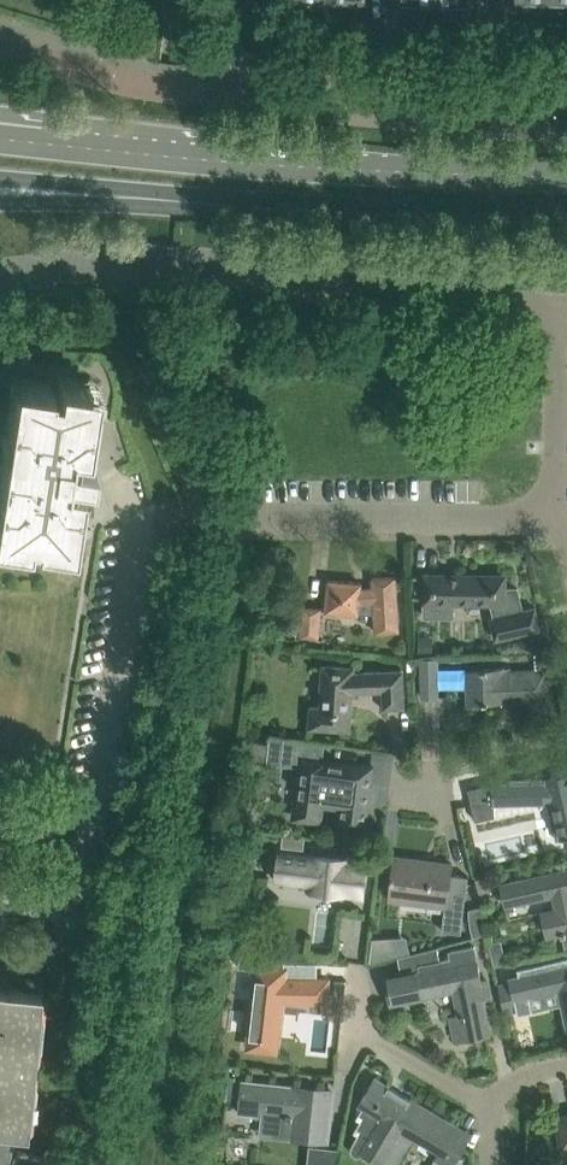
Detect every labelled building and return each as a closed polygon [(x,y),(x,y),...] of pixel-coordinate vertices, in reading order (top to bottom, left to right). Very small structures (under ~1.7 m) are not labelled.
[(0,465),(0,529),(7,530),(6,537),(26,540),(27,533),(34,534),(33,537),(51,540),(52,533),(72,536),(80,481),(63,478),(67,456),(73,457),(70,472),(89,475),(97,424),(90,422),(94,391),(75,389),(76,379),(58,376),(56,388),(49,386),(50,382),(24,378),(22,391),(12,390),(0,465)] [(328,580),(325,611),(360,614),(360,613),(374,612),(376,632),(398,631),(395,577),(372,578),(372,588),(360,589),(361,584),(328,580)] [(503,577),(426,577),(426,616),(454,617),(454,604),(489,605),(492,618),(497,638),(542,628),(537,605),(517,610),(512,587),(508,586),(504,585),(503,577)] [(302,606),(300,636),(318,637),(321,608),(302,606)] [(310,704),(309,727),(350,730),(353,692),(384,692),(384,709),(405,708),(403,668),(356,669),(356,665),(323,663),(320,704),(310,704)] [(546,667),(465,669),(467,705),(504,703),(504,701),(511,700),(511,705),(548,703),(546,667)] [(302,780),(299,800),(343,806),(341,823),(346,824),(343,840),(360,842),(362,826),(364,826),(372,766),(342,762),(342,763),(327,761),(328,760),(304,756),(301,780),(302,780)] [(493,784),(493,805),(552,804),(560,838),(566,837),(566,773),(546,778),(547,782),(493,784)] [(305,837),(283,835),(282,846),(304,849),(305,837)] [(279,851),(276,878),(310,882),(309,889),(363,895),(367,858),(334,855),(335,847),(313,845),(312,855),(279,851)] [(468,873),(452,871),(453,863),(424,860),(394,857),(389,898),(444,905),(442,927),(462,930),(468,873)] [(503,886),(507,904),(553,894),(556,906),(543,910),(548,935),(566,931),(566,870),(503,886)] [(479,905),(469,908),(471,927),(473,936),(486,932),(479,905)] [(371,944),(370,961),(390,955),(381,942),(371,944)] [(403,975),(388,978),(393,1007),(410,1004),(408,997),(457,988),(462,1015),(453,1017),(457,1040),(488,1035),(481,994),(492,992),(489,981),(483,982),(479,960),(486,959),(484,949),(477,950),(475,945),(451,950),(452,957),(441,959),(439,948),(399,957),(403,975)] [(261,964),(250,1044),(276,1048),(282,999),(310,1000),(310,1002),(313,1005),(320,1005),(323,1002),(323,1000),(329,1000),(330,978),(285,977),(287,968),(288,961),(262,957),(261,964)] [(499,985),(505,1011),(517,1008),(518,1013),(533,1009),(530,995),(560,988),(563,1003),(566,1021),(566,957),(518,968),(520,975),(510,977),(511,982),(499,985)] [(21,1132),(25,1132),(40,994),(40,992),(0,988),(0,1130),(21,1132)] [(467,1142),(452,1133),(457,1125),(375,1077),(359,1104),(364,1106),(358,1116),(362,1118),(356,1130),(360,1132),(353,1143),(352,1147),(353,1151),(355,1153),(359,1154),(363,1153),(364,1151),(387,1164),(400,1164),(416,1136),(440,1150),(436,1158),(448,1164),(453,1164),(467,1142)] [(238,1111),(255,1113),(264,1113),(262,1131),(270,1132),(292,1134),(292,1136),(310,1138),(328,1140),(333,1090),(258,1083),(241,1081),(238,1111)] [(553,1115),(553,1116),(558,1115),(565,1144),(560,1145),(560,1146),(566,1144),(566,1112),(553,1115)] [(21,1132),(0,1130),(0,1164),(11,1164),(21,1132)] [(320,1164),(335,1164),(339,1148),(322,1146),(320,1164)]
